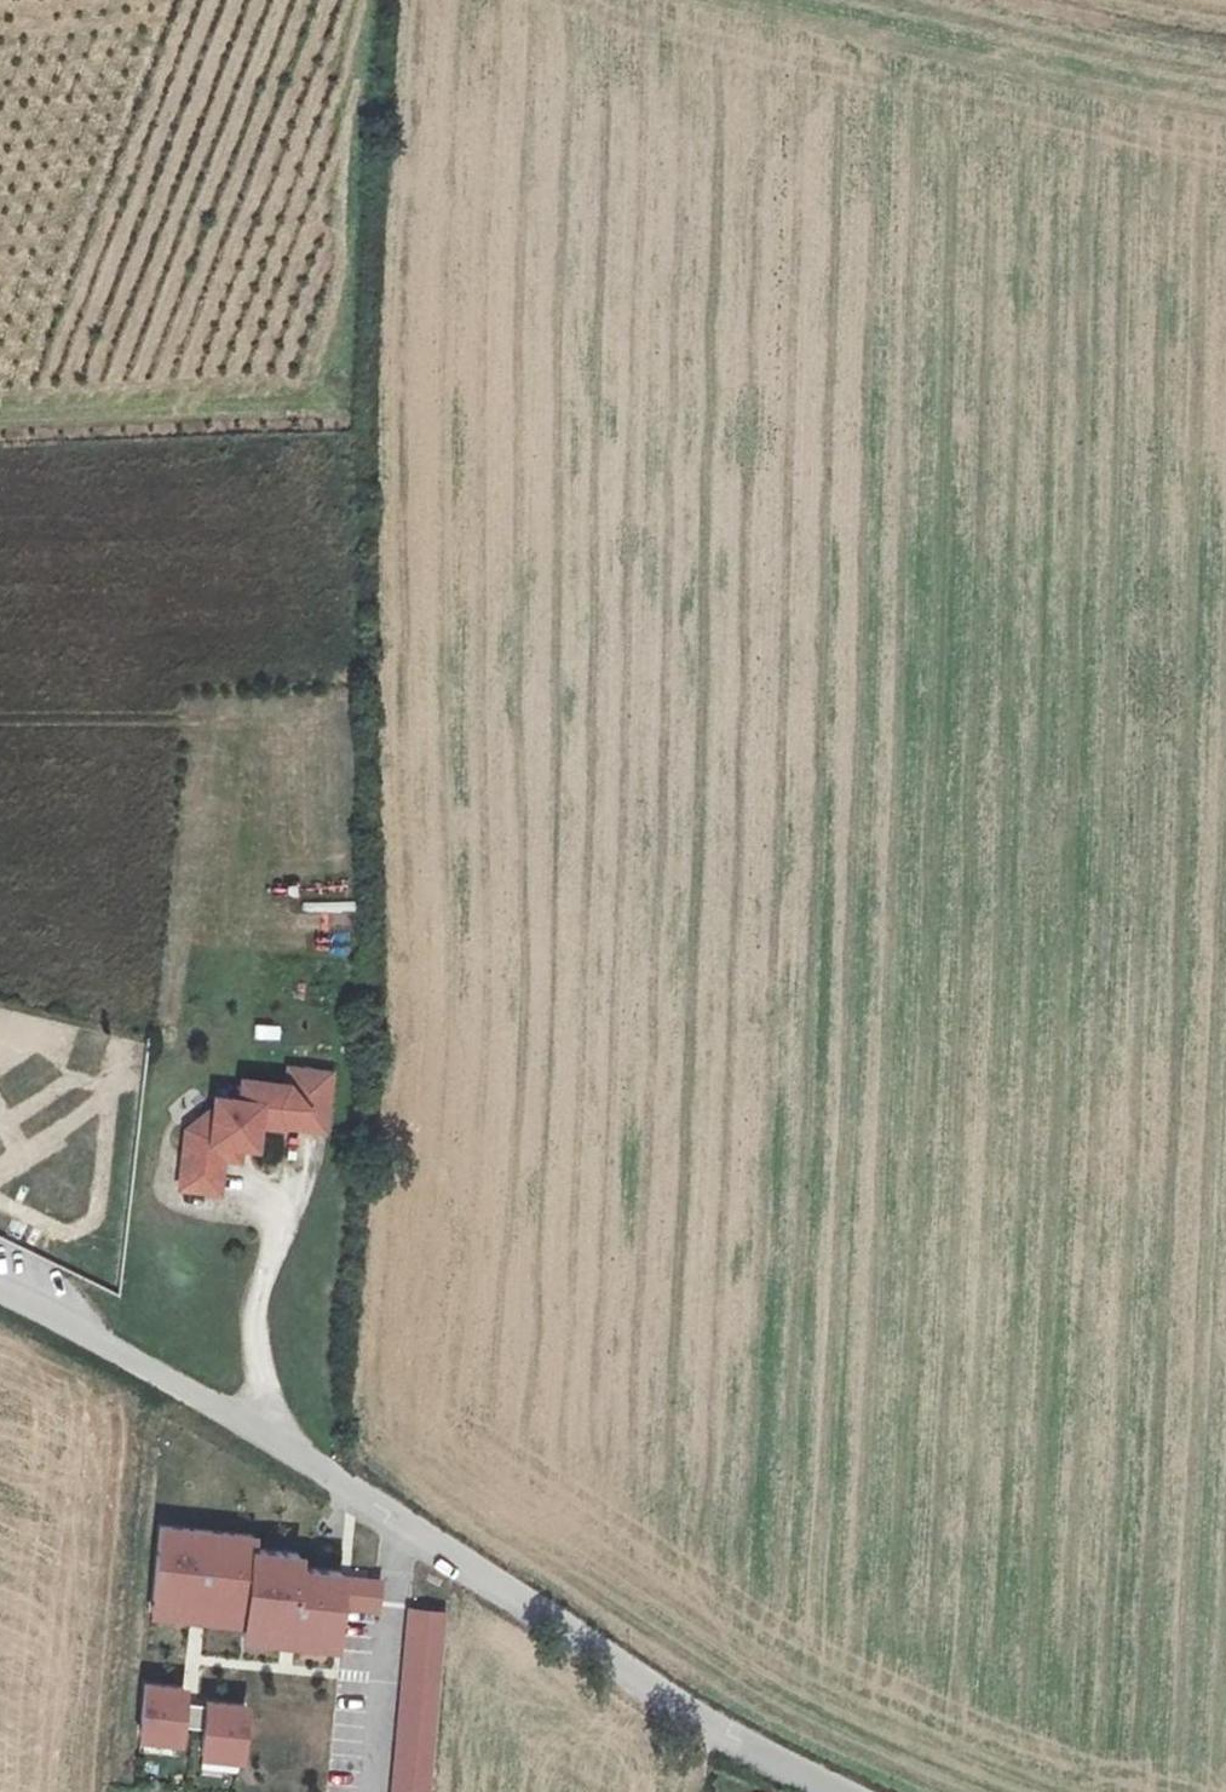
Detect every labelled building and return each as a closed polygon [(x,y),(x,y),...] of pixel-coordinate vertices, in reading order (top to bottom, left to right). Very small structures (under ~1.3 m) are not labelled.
[(318,1131),(326,1073),(284,1067),(281,1083),(236,1077),(234,1098),(221,1096),(220,1107),(182,1134),(192,1146),(189,1166),(225,1170),(227,1157),(243,1159),(247,1134),(251,1131),(252,1122),(318,1131)] [(223,1188),(225,1170),(189,1166),(187,1184),(223,1188)] [(243,1538),(151,1534),(146,1606),(182,1608),(181,1622),(202,1623),(203,1610),(238,1612),(238,1625),(273,1628),(272,1642),(293,1643),(294,1630),(329,1631),(331,1603),(333,1577),(333,1571),(290,1569),(290,1555),(243,1553),(243,1538)] [(333,1577),(331,1603),(340,1604),(341,1578),(333,1577)] [(372,1579),(341,1578),(340,1604),(370,1606),(372,1579)] [(403,1605),(391,1791),(427,1791),(439,1608),(403,1605)] [(182,1608),(146,1606),(146,1620),(181,1622),(182,1608)] [(203,1610),(202,1623),(238,1625),(238,1612),(203,1610)] [(237,1640),(272,1642),(273,1628),(238,1625),(237,1640)] [(294,1630),(293,1643),(329,1645),(329,1631),(294,1630)] [(180,1693),(141,1691),(138,1743),(177,1745),(178,1727),(179,1703),(180,1693)] [(240,1703),(203,1701),(203,1704),(201,1728),(200,1753),(237,1755),(240,1703)] [(203,1704),(179,1703),(178,1727),(201,1728),(203,1704)]
